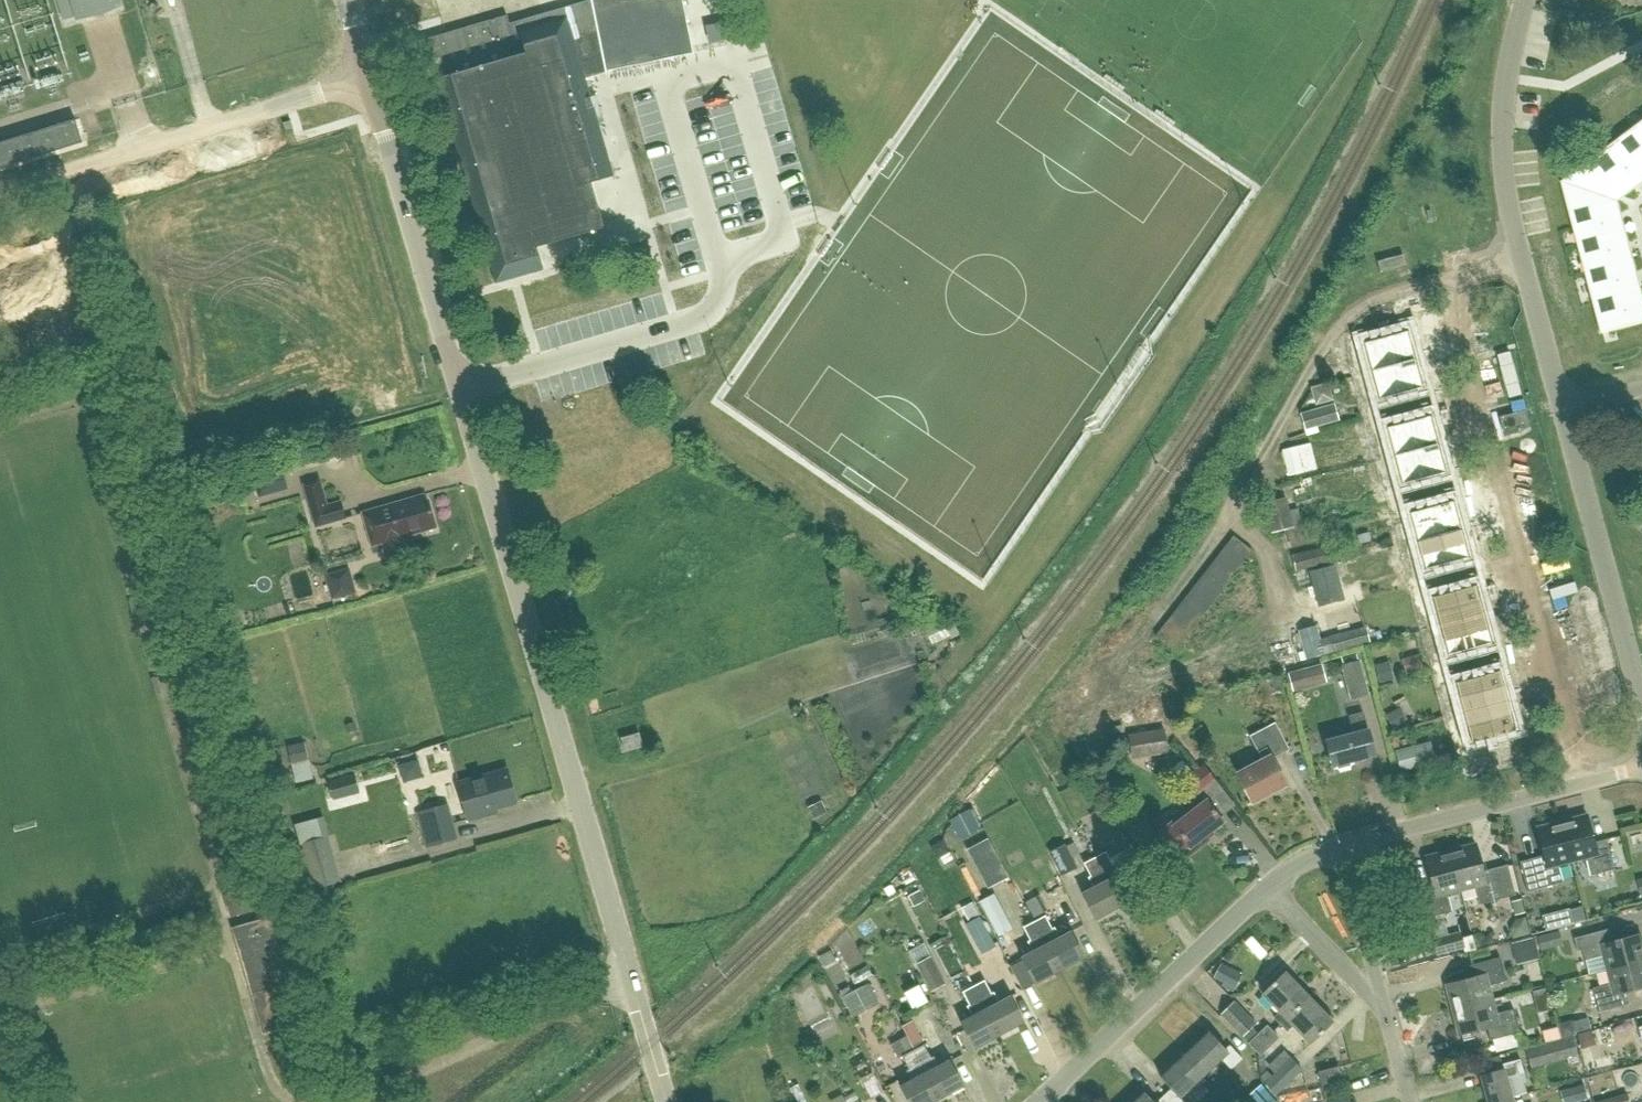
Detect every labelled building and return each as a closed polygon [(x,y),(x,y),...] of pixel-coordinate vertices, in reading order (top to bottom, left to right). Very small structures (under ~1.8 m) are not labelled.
[(64,20),(78,16),(79,19),(120,6),(118,0),(58,0),(64,20)] [(563,9),(518,22),(509,25),(507,16),(481,24),(465,29),(451,33),(422,41),(431,70),(434,81),(437,81),(497,284),(544,270),(542,264),(537,247),(604,228),(591,183),(613,176),(585,79),(605,73),(606,74),(673,61),(673,58),(694,54),(694,51),(683,0),(591,0),(591,1),(563,9)] [(466,24),(483,22),(480,0),(463,0),(466,24)] [(723,27),(715,28),(717,38),(725,36),(723,27)] [(1560,181),(1600,334),(1641,323),(1641,304),(1641,302),(1641,294),(1641,289),(1638,290),(1633,272),(1636,272),(1633,259),(1630,260),(1626,243),(1628,242),(1625,230),(1622,231),(1618,213),(1620,213),(1617,201),(1634,189),(1632,187),(1641,180),(1641,120),(1560,181)] [(80,142),(74,122),(0,144),(0,166),(80,142)] [(1403,255),(1385,260),(1384,260),(1377,262),(1380,272),(1406,265),(1403,255)] [(1366,336),(1363,326),(1349,329),(1349,330),(1352,340),(1366,336)] [(1363,342),(1371,371),(1416,359),(1408,330),(1363,342)] [(1424,388),(1416,359),(1371,371),(1379,401),(1424,388)] [(1364,419),(1378,415),(1375,405),(1361,409),(1364,419)] [(1309,434),(1322,433),(1322,423),(1342,421),(1341,414),(1308,417),(1309,434)] [(1381,425),(1378,415),(1364,419),(1367,429),(1381,425)] [(1394,456),(1439,444),(1431,415),(1386,427),(1394,456)] [(1393,454),(1386,428),(1369,433),(1376,459),(1393,454)] [(1447,473),(1439,444),(1394,456),(1402,485),(1447,473)] [(1304,474),(1297,447),(1283,451),(1290,476),(1304,474)] [(262,497),(291,489),(283,460),(254,468),(262,497)] [(304,486),(317,528),(346,519),(341,502),(328,506),(321,481),(304,486)] [(1387,504),(1401,500),(1398,490),(1384,494),(1387,504)] [(437,529),(429,501),(426,502),(424,496),(363,513),(373,547),(387,543),(389,551),(394,553),(402,550),(405,546),(403,538),(437,529)] [(1294,526),(1286,496),(1265,502),(1273,532),(1294,526)] [(1401,500),(1387,504),(1389,514),(1403,510),(1401,500)] [(1409,512),(1417,541),(1462,529),(1454,500),(1409,512)] [(1470,558),(1462,529),(1417,541),(1425,571),(1470,558)] [(1245,561),(1253,550),(1234,535),(1226,546),(1245,561)] [(1245,561),(1226,546),(1218,557),(1237,571),(1245,561)] [(1296,570),(1331,561),(1327,546),(1292,553),(1296,570)] [(1237,571),(1218,557),(1210,567),(1229,582),(1237,571)] [(1331,566),(1309,572),(1319,606),(1340,600),(1331,566)] [(1229,582),(1210,567),(1202,577),(1221,592),(1229,582)] [(1410,589),(1424,585),(1421,575),(1407,579),(1410,589)] [(1221,592),(1202,577),(1194,588),(1213,602),(1221,592)] [(1424,585),(1410,589),(1413,599),(1426,595),(1424,585)] [(1477,585),(1432,597),(1440,627),(1485,615),(1477,585)] [(1213,602),(1194,588),(1186,598),(1205,613),(1213,602)] [(1205,613),(1186,598),(1178,608),(1197,623),(1205,613)] [(1178,608),(1169,619),(1188,634),(1197,623),(1178,608)] [(1493,644),(1485,615),(1440,627),(1440,629),(1447,652),(1448,656),(1493,644)] [(1175,651),(1188,634),(1169,619),(1156,636),(1175,651)] [(929,629),(936,642),(949,634),(942,622),(929,629)] [(1307,659),(1324,654),(1316,626),(1299,631),(1307,659)] [(1334,652),(1369,642),(1364,627),(1330,636),(1334,652)] [(1434,658),(1447,655),(1447,652),(1440,629),(1428,632),(1434,658)] [(1341,665),(1351,699),(1370,693),(1360,660),(1341,665)] [(1433,674),(1447,671),(1444,661),(1430,664),(1433,674)] [(1290,674),(1294,690),(1309,686),(1305,670),(1290,674)] [(1447,671),(1433,674),(1436,684),(1449,681),(1447,671)] [(1500,671),(1455,683),(1463,712),(1508,700),(1500,671)] [(1508,700),(1463,712),(1471,741),(1516,729),(1508,700)] [(1333,766),(1375,755),(1368,729),(1364,712),(1354,715),(1355,733),(1327,740),(1333,766)] [(1290,750),(1276,723),(1250,737),(1263,760),(1237,774),(1253,804),(1288,785),(1273,759),(1290,750)] [(1134,757),(1171,752),(1167,728),(1130,733),(1134,757)] [(625,752),(642,747),(638,733),(621,739),(625,752)] [(292,764),(307,760),(303,744),(289,748),(292,764)] [(1396,753),(1401,770),(1435,761),(1430,744),(1396,753)] [(1467,746),(1453,750),(1455,756),(1456,760),(1470,757),(1469,752),(1467,746)] [(377,763),(357,770),(366,798),(386,792),(377,763)] [(1190,847),(1223,822),(1201,794),(1212,785),(1199,769),(1180,784),(1192,800),(1183,806),(1189,814),(1175,825),(1173,822),(1158,834),(1174,855),(1188,844),(1190,847)] [(496,807),(516,802),(508,774),(504,775),(503,771),(459,783),(469,819),(497,811),(496,807)] [(336,799),(363,792),(358,772),(330,779),(336,799)] [(809,808),(814,818),(826,812),(821,802),(809,808)] [(459,839),(450,804),(431,809),(436,831),(428,834),(431,846),(459,839)] [(1098,811),(1112,838),(1127,831),(1113,804),(1098,811)] [(948,821),(959,841),(979,830),(968,810),(948,821)] [(1594,843),(1587,815),(1562,821),(1572,862),(1586,859),(1591,876),(1615,870),(1607,840),(1594,843)] [(1562,821),(1537,828),(1544,856),(1520,862),(1528,893),(1563,883),(1559,866),(1572,862),(1562,821)] [(328,837),(311,841),(316,858),(333,853),(328,837)] [(1243,837),(1230,846),(1242,864),(1255,855),(1243,837)] [(987,838),(968,849),(989,888),(1008,877),(987,838)] [(936,843),(915,863),(930,879),(951,859),(936,843)] [(1052,851),(1064,875),(1079,867),(1068,843),(1052,851)] [(1461,891),(1475,888),(1480,905),(1516,896),(1508,865),(1483,872),(1476,844),(1451,850),(1461,891)] [(1452,912),(1447,895),(1461,891),(1451,850),(1426,857),(1433,885),(1420,888),(1428,919),(1452,912)] [(1120,906),(1146,893),(1132,867),(1118,875),(1112,862),(1110,864),(1104,851),(1095,856),(1120,906)] [(1082,893),(1095,919),(1120,906),(1095,856),(1086,861),(1092,873),(1090,874),(1096,886),(1082,893)] [(252,887),(226,894),(232,916),(258,909),(252,887)] [(920,891),(908,897),(914,908),(925,902),(920,891)] [(998,935),(1013,928),(995,893),(981,901),(998,935)] [(1026,903),(1034,918),(1046,911),(1039,896),(1026,903)] [(1513,902),(1516,914),(1524,912),(1521,900),(1513,902)] [(968,923),(979,917),(972,904),(961,910),(968,923)] [(1581,905),(1568,909),(1571,920),(1584,917),(1581,905)] [(868,913),(855,927),(868,940),(881,927),(868,913)] [(262,1034),(290,1026),(305,1021),(273,915),(232,928),(262,1034)] [(974,939),(988,932),(980,916),(979,917),(968,923),(966,924),(974,939)] [(1085,957),(1072,932),(1058,939),(1052,927),(1050,928),(1043,916),(1034,920),(1060,970),(1085,957)] [(1516,921),(1511,930),(1513,936),(1527,933),(1524,919),(1516,921)] [(1022,958),(1035,983),(1060,970),(1034,920),(1025,925),(1032,937),(1030,938),(1036,951),(1022,958)] [(1602,957),(1606,970),(1641,961),(1641,942),(1640,935),(1612,942),(1609,929),(1573,939),(1577,952),(1582,951),(1585,961),(1602,957)] [(1543,949),(1565,944),(1561,930),(1540,936),(1543,949)] [(1434,940),(1438,954),(1464,948),(1460,933),(1434,940)] [(1246,942),(1264,958),(1271,950),(1254,934),(1246,942)] [(1531,937),(1516,941),(1522,961),(1537,957),(1531,937)] [(917,963),(931,956),(924,943),(910,950),(917,963)] [(819,957),(824,967),(836,961),(831,951),(819,957)] [(957,977),(968,970),(960,955),(949,962),(957,977)] [(919,963),(933,991),(948,983),(934,956),(919,963)] [(1474,978),(1445,985),(1452,1010),(1493,1000),(1489,986),(1507,981),(1500,957),(1470,965),(1474,978)] [(1610,984),(1592,989),(1598,1013),(1629,1005),(1625,992),(1641,988),(1641,961),(1606,970),(1610,984)] [(1237,972),(1221,963),(1214,977),(1230,985),(1237,972)] [(1308,998),(1296,985),(1298,982),(1289,972),(1286,975),(1284,973),(1263,993),(1281,1012),(1274,1018),(1280,1024),(1308,998)] [(1024,1022),(1011,997),(997,1004),(991,992),(989,993),(982,981),(974,985),(999,1035),(1024,1022)] [(855,1017),(882,1003),(872,982),(845,996),(855,1017)] [(913,1009),(928,1001),(919,984),(904,992),(913,1009)] [(961,1022),(974,1048),(999,1035),(974,985),(965,990),(971,1002),(969,1003),(975,1015),(961,1022)] [(1324,1008),(1321,1011),(1308,998),(1280,1024),(1288,1032),(1295,1026),(1311,1043),(1332,1023),(1330,1021),(1333,1018),(1324,1008)] [(1257,1022),(1235,1000),(1221,1013),(1243,1036),(1257,1022)] [(1514,1009),(1497,1013),(1493,1000),(1452,1010),(1458,1035),(1487,1028),(1490,1041),(1520,1033),(1514,1009)] [(1575,1034),(1572,1024),(1569,1022),(1558,1025),(1562,1038),(1575,1034)] [(900,1027),(911,1049),(920,1044),(909,1023),(900,1027)] [(1267,1025),(1257,1034),(1249,1042),(1255,1048),(1273,1031),(1267,1025)] [(1542,1032),(1546,1043),(1559,1040),(1556,1028),(1542,1032)] [(1576,1034),(1579,1044),(1593,1041),(1591,1030),(1576,1034)] [(1279,1037),(1273,1031),(1255,1048),(1261,1054),(1279,1037)] [(1232,1069),(1242,1059),(1229,1045),(1226,1049),(1210,1032),(1185,1054),(1204,1075),(1222,1058),(1232,1069)] [(1534,1068),(1570,1058),(1572,1065),(1582,1062),(1575,1036),(1528,1049),(1534,1068)] [(964,1086),(951,1060),(937,1067),(931,1055),(928,1056),(922,1044),(913,1049),(939,1099),(964,1086)] [(900,1086),(908,1101),(932,1101),(939,1099),(913,1049),(904,1053),(910,1066),(908,1067),(914,1079),(900,1086)] [(1180,1097),(1204,1075),(1185,1054),(1161,1077),(1171,1088),(1163,1095),(1169,1101),(1185,1101),(1180,1097)] [(1276,1092),(1302,1068),(1293,1059),(1267,1083),(1276,1092)] [(1512,1098),(1527,1093),(1525,1084),(1527,1083),(1520,1060),(1502,1065),(1504,1069),(1481,1075),(1488,1101),(1497,1101),(1512,1098)] [(1323,1088),(1343,1082),(1338,1067),(1319,1073),(1323,1088)] [(1596,1091),(1616,1088),(1614,1071),(1593,1074),(1596,1091)] [(1261,1083),(1250,1093),(1258,1101),(1277,1101),(1261,1083)] [(1582,1083),(1571,1086),(1574,1100),(1586,1097),(1582,1083)] [(1626,1091),(1593,1101),(1629,1101),(1626,1091)] [(1145,1092),(1134,1101),(1155,1101),(1145,1092)]
